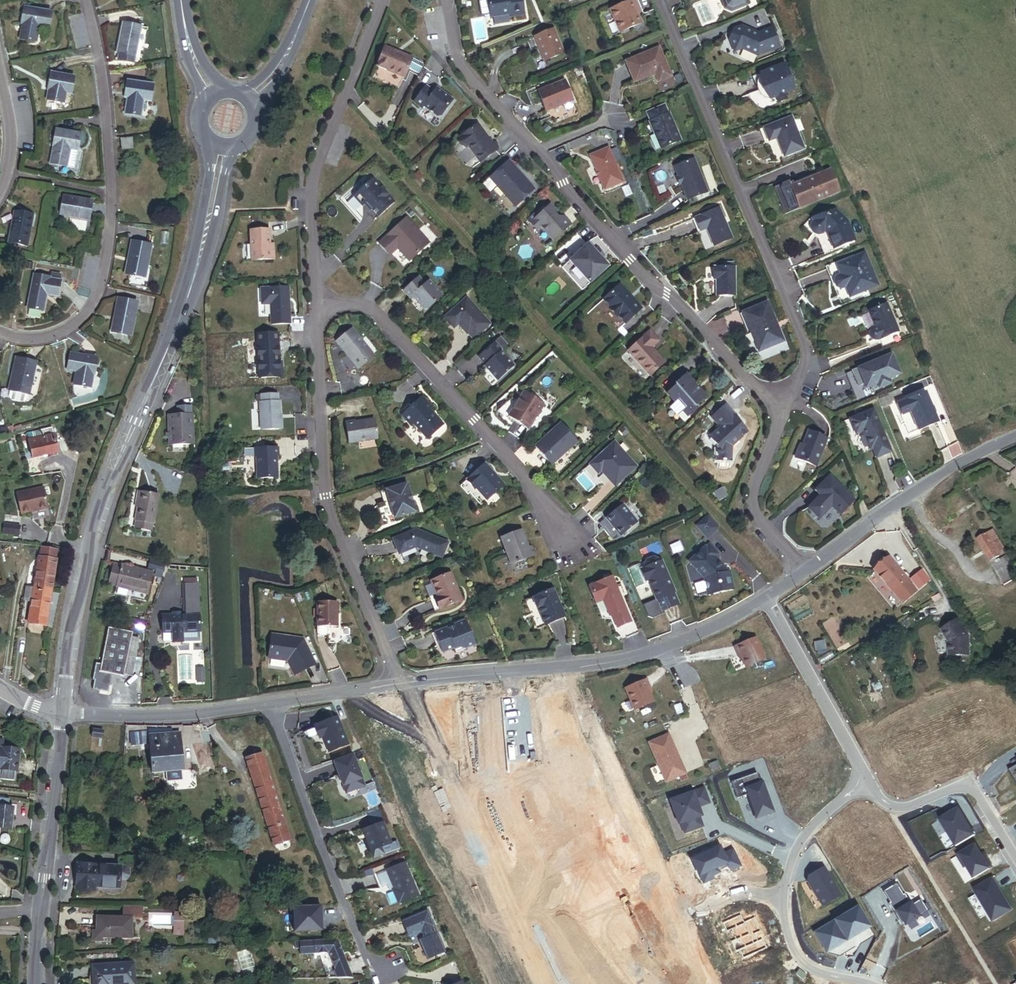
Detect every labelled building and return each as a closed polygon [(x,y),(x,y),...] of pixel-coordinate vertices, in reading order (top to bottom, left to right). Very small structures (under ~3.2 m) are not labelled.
[(521,0),(481,0),(479,2),(478,4),(480,15),(482,16),(485,18),(491,17),(491,18),(510,14),(511,17),(524,15),(521,0)] [(723,8),(727,16),(734,19),(749,13),(751,7),(762,2),(761,0),(727,0),(723,8)] [(634,1),(610,11),(619,33),(641,24),(637,14),(636,11),(638,10),(634,1)] [(40,27),(50,29),(53,13),(26,7),(23,24),(24,24),(22,39),(38,42),(40,27)] [(137,61),(143,25),(126,22),(121,52),(122,52),(121,58),(137,61)] [(554,30),(535,38),(544,62),(564,54),(554,30)] [(741,56),(749,53),(765,61),(787,52),(780,33),(766,38),(749,31),(741,34),(736,43),(741,56)] [(423,61),(412,56),(384,44),(376,64),(404,75),(407,66),(419,71),(423,61)] [(659,48),(626,63),(634,83),(655,74),(658,82),(671,77),(659,48)] [(66,93),(72,94),(75,77),(52,73),(49,90),(51,90),(49,100),(64,103),(66,93)] [(798,99),(788,75),(763,85),(762,86),(760,89),(759,93),(761,98),(764,106),(768,109),(771,109),(773,109),(774,109),(780,107),(787,104),(798,99)] [(145,99),(153,100),(155,83),(130,80),(128,97),(130,97),(128,112),(143,114),(145,99)] [(564,81),(538,92),(546,112),(572,101),(564,81)] [(434,93),(426,87),(414,103),(422,109),(423,107),(436,117),(441,116),(448,107),(446,105),(450,99),(443,94),(441,95),(435,91),(434,93)] [(664,106),(646,114),(650,123),(649,123),(661,149),(680,141),(669,115),(668,115),(664,106)] [(799,124),(771,136),(777,149),(785,145),(792,164),(812,156),(799,124)] [(468,147),(480,163),(496,151),(478,125),(459,139),(465,148),(468,147)] [(76,168),(82,135),(58,131),(55,146),(56,146),(53,164),(76,168)] [(122,149),(134,148),(133,138),(121,139),(122,149)] [(608,149),(590,156),(597,172),(598,175),(605,190),(623,182),(608,149)] [(694,160),(674,168),(678,178),(681,185),(687,201),(707,193),(694,160)] [(515,207),(534,190),(509,162),(489,179),(496,187),(515,207)] [(358,203),(361,200),(367,206),(374,214),(390,200),(369,176),(349,194),(358,203)] [(491,192),(496,187),(489,179),(483,185),(491,192)] [(846,200),(838,180),(821,187),(799,195),(796,189),(782,195),(792,220),(846,200)] [(61,214),(90,220),(94,203),(65,197),(61,214)] [(361,200),(358,203),(365,208),(367,206),(361,200)] [(540,227),(553,241),(571,225),(564,218),(561,221),(554,214),(556,212),(550,206),(537,218),(534,216),(528,222),(537,231),(540,227)] [(719,209),(695,219),(700,232),(707,229),(714,246),(732,238),(719,209)] [(10,242),(27,245),(33,215),(15,212),(10,242)] [(394,246),(406,259),(426,240),(403,216),(376,241),(387,253),(394,246)] [(839,219),(809,233),(823,247),(827,260),(857,249),(850,230),(839,219)] [(267,229),(249,230),(250,259),(273,258),(272,243),(268,244),(267,229)] [(127,273),(146,277),(152,245),(133,241),(127,273)] [(589,283),(607,266),(600,258),(594,251),(587,244),(568,261),(589,283)] [(597,249),(594,251),(600,258),(603,256),(597,249)] [(867,261),(830,275),(843,309),(881,295),(867,261)] [(734,268),(714,268),(714,280),(716,280),(716,296),(734,296),(734,268)] [(61,281),(62,274),(52,272),(51,277),(50,278),(61,281)] [(48,294),(58,296),(61,281),(50,278),(51,277),(35,274),(29,308),(44,311),(48,294)] [(421,281),(414,274),(399,288),(406,296),(407,294),(418,306),(423,306),(429,300),(427,298),(436,290),(424,278),(421,281)] [(619,285),(603,300),(625,324),(641,310),(619,285)] [(284,287),(257,288),(257,304),(266,303),(267,324),(286,323),(284,287)] [(438,292),(436,290),(427,298),(429,300),(438,292)] [(471,338),(489,321),(464,294),(440,316),(450,327),(455,322),(464,332),(465,331),(471,338)] [(114,332),(133,335),(139,302),(120,298),(114,332)] [(768,304),(743,314),(759,353),(784,342),(768,304)] [(888,310),(872,316),(878,332),(873,335),(872,336),(872,338),(872,340),(873,341),(874,342),(876,343),(878,343),(882,342),(898,335),(888,310)] [(349,332),(335,346),(358,371),(373,357),(349,332)] [(650,376),(665,362),(653,348),(659,342),(650,332),(628,352),(650,376)] [(504,341),(497,333),(491,339),(498,347),(504,341)] [(885,349),(901,343),(898,335),(882,342),(885,349)] [(275,339),(254,341),(256,376),(277,375),(276,362),(275,339)] [(496,348),(498,347),(491,339),(475,354),(482,362),(481,363),(495,378),(511,363),(496,348)] [(94,377),(98,359),(72,354),(69,371),(78,373),(76,385),(90,388),(92,376),(94,377)] [(29,399),(38,361),(19,357),(11,388),(13,388),(11,395),(13,398),(25,401),(29,399)] [(903,385),(894,361),(876,369),(875,367),(847,378),(857,403),(903,385)] [(705,397),(686,376),(677,385),(678,387),(669,396),(675,403),(669,409),(676,417),(683,411),(688,416),(696,409),(694,407),(705,397)] [(524,391),(508,415),(528,428),(543,404),(524,391)] [(277,401),(275,401),(275,393),(258,394),(259,401),(257,402),(258,428),(278,427),(277,401)] [(427,439),(442,425),(429,410),(431,408),(421,398),(401,416),(411,426),(413,424),(427,439)] [(173,403),(174,411),(187,411),(187,403),(173,403)] [(731,447),(746,433),(732,418),(735,416),(726,406),(712,419),(720,428),(710,438),(717,446),(717,461),(722,461),(722,462),(725,463),(725,461),(730,461),(731,447)] [(895,416),(892,408),(883,411),(886,419),(895,416)] [(189,441),(188,411),(187,411),(174,411),(169,412),(169,422),(165,422),(165,428),(161,428),(161,434),(165,434),(165,441),(189,441)] [(948,444),(935,414),(906,426),(911,437),(920,433),(927,452),(948,444)] [(885,458),(869,418),(845,428),(846,431),(843,432),(853,457),(858,455),(859,457),(869,454),(873,463),(885,458)] [(377,439),(374,420),(354,423),(354,422),(346,424),(349,444),(377,439)] [(575,441),(559,423),(533,446),(550,464),(575,441)] [(46,456),(67,450),(63,435),(60,436),(58,429),(49,432),(51,439),(41,441),(46,456)] [(799,445),(794,458),(815,466),(826,439),(807,432),(801,446),(799,445)] [(615,439),(590,462),(598,471),(601,468),(615,483),(637,463),(615,439)] [(277,476),(275,454),(277,454),(277,447),(252,449),(253,456),(255,456),(257,478),(277,476)] [(473,485),(484,498),(500,484),(482,463),(464,479),(471,487),(473,485)] [(853,500),(830,474),(814,488),(819,494),(806,506),(816,518),(830,505),(837,514),(853,500)] [(48,506),(44,485),(20,490),(24,510),(48,506)] [(415,513),(406,485),(385,492),(394,519),(415,513)] [(127,520),(143,526),(154,496),(137,490),(127,520)] [(622,500),(606,514),(623,532),(639,518),(622,500)] [(21,532),(23,522),(0,517),(0,518),(0,527),(21,532)] [(124,527),(141,533),(143,526),(127,520),(124,527)] [(522,529),(501,537),(512,564),(535,554),(531,545),(528,546),(522,529)] [(415,530),(392,540),(398,554),(415,547),(440,557),(447,543),(415,530)] [(1015,583),(1015,558),(999,531),(981,543),(1008,588),(1015,583)] [(703,543),(687,557),(701,572),(705,590),(730,585),(726,568),(725,568),(712,554),(716,550),(707,540),(703,544),(703,543)] [(52,555),(53,546),(35,543),(34,552),(52,555)] [(28,582),(47,586),(52,555),(34,552),(33,552),(28,582)] [(673,588),(659,558),(657,559),(656,557),(650,556),(644,559),(642,564),(643,566),(641,567),(655,596),(656,596),(662,607),(677,600),(671,588),(673,588)] [(890,557),(875,569),(893,591),(893,590),(903,603),(917,591),(907,579),(908,578),(890,557)] [(102,583),(110,564),(103,561),(95,580),(102,583)] [(132,596),(140,576),(110,564),(102,583),(132,596)] [(148,582),(153,572),(142,566),(139,572),(144,575),(142,579),(148,582)] [(450,574),(431,582),(438,598),(435,599),(439,610),(461,601),(450,574)] [(611,576),(588,585),(595,601),(602,598),(608,614),(611,614),(616,626),(629,620),(611,576)] [(40,623),(47,586),(28,582),(26,593),(21,619),(40,623)] [(177,640),(195,640),(193,590),(179,591),(180,623),(175,624),(166,624),(155,624),(156,641),(166,640),(166,651),(177,651),(177,640)] [(553,590),(533,598),(545,626),(564,617),(553,590)] [(337,628),(337,602),(317,602),(317,635),(319,637),(324,637),(326,635),(326,628),(337,628)] [(960,619),(943,629),(950,641),(950,654),(969,654),(969,634),(960,619)] [(465,621),(434,634),(442,654),(453,649),(454,650),(459,649),(464,650),(475,645),(465,621)] [(126,675),(131,637),(121,635),(122,632),(99,629),(94,665),(89,665),(86,682),(88,682),(87,691),(103,693),(105,675),(117,677),(118,674),(126,675)] [(302,640),(271,636),(268,659),(287,661),(294,676),(311,667),(305,655),(309,653),(302,640)] [(742,659),(746,668),(765,660),(756,639),(734,648),(737,654),(740,653),(742,659)] [(819,647),(818,639),(809,640),(810,648),(819,647)] [(315,665),(309,653),(305,655),(311,667),(315,665)] [(634,711),(653,702),(649,694),(647,688),(649,687),(646,680),(625,690),(634,711)] [(354,748),(342,718),(321,726),(327,740),(330,738),(336,755),(354,748)] [(89,735),(99,736),(100,728),(89,727),(89,735)] [(150,769),(181,767),(178,727),(147,731),(150,769)] [(685,774),(668,735),(648,744),(666,783),(685,774)] [(0,736),(0,762),(6,763),(9,744),(10,738),(0,736)] [(25,746),(9,744),(6,763),(5,772),(20,775),(25,746)] [(278,846),(294,841),(267,755),(251,760),(278,846)] [(370,790),(357,758),(339,765),(351,797),(370,790)] [(767,786),(763,776),(736,785),(742,802),(753,798),(762,822),(778,815),(768,786),(767,786)] [(690,837),(709,830),(705,820),(708,819),(705,810),(716,806),(710,791),(675,803),(684,828),(687,827),(690,837)] [(16,806),(11,805),(13,794),(1,792),(0,802),(0,825),(13,826),(16,806)] [(964,812),(946,823),(956,840),(962,851),(981,839),(964,812)] [(391,844),(383,823),(365,830),(376,858),(386,854),(383,847),(391,844)] [(972,870),(979,882),(998,871),(984,848),(963,860),(970,872),(972,870)] [(970,872),(963,860),(957,864),(971,887),(979,882),(972,870),(970,872)] [(120,884),(121,875),(121,863),(78,862),(77,887),(96,888),(96,884),(120,884)] [(126,875),(130,872),(130,867),(127,863),(121,863),(121,875),(126,875)] [(419,896),(405,863),(388,870),(394,884),(395,884),(397,888),(395,889),(401,904),(419,896)] [(814,885),(828,909),(846,898),(830,870),(816,878),(814,885)] [(1015,914),(1015,911),(998,881),(979,892),(982,898),(994,918),(998,925),(1015,914)] [(893,907),(907,931),(934,914),(926,902),(917,908),(910,897),(908,898),(902,887),(888,895),(895,906),(893,907)] [(994,918),(982,898),(975,903),(986,922),(994,918)] [(133,915),(143,915),(143,906),(124,906),(123,915),(97,915),(97,928),(92,928),(92,937),(100,938),(100,934),(133,935),(133,915)] [(324,931),(324,906),(298,906),(298,931),(324,931)] [(177,932),(185,931),(185,910),(176,910),(177,932)] [(828,931),(840,952),(861,939),(858,935),(865,931),(867,935),(875,930),(863,910),(828,931)] [(435,931),(429,917),(406,926),(412,941),(423,936),(425,941),(423,942),(429,957),(435,959),(445,955),(438,938),(437,939),(434,932),(435,931)] [(745,918),(730,925),(747,962),(773,950),(769,941),(765,943),(762,936),(766,934),(760,920),(748,925),(745,918)] [(840,952),(828,931),(819,937),(832,957),(840,952)] [(360,979),(345,940),(302,941),(302,949),(307,949),(307,955),(335,954),(342,971),(340,972),(342,979),(360,979)] [(240,953),(247,975),(258,972),(251,950),(240,953)] [(135,983),(134,963),(95,965),(96,983),(111,983),(135,983)] [(811,978),(805,973),(801,977),(808,983),(811,978)]
